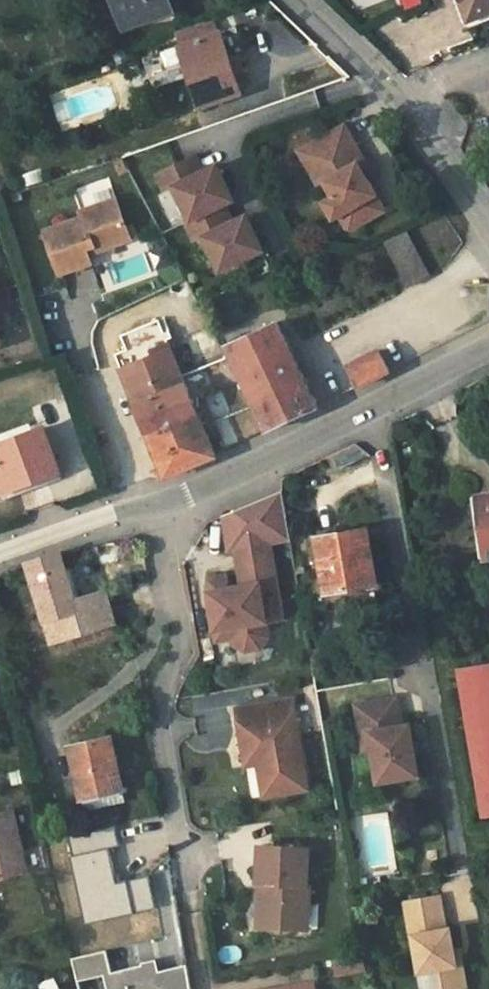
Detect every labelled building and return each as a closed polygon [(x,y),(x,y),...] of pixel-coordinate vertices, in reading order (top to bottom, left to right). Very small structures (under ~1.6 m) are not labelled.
[(124,28),(168,11),(164,0),(114,0),(124,28)] [(468,20),(488,12),(488,0),(460,0),(468,20)] [(220,32),(179,46),(200,107),(240,93),(220,32)] [(344,123),(298,150),(319,185),(325,182),(336,199),(339,197),(350,215),(346,217),(353,228),(374,216),(365,200),(378,192),(368,176),(360,163),(364,161),(365,158),(344,123)] [(194,155),(157,173),(166,191),(174,187),(191,220),(186,223),(195,241),(204,236),(216,260),(226,255),(231,265),(264,249),(251,224),(237,230),(233,221),(224,204),(233,199),(221,174),(207,181),(203,172),(194,155)] [(364,161),(360,163),(368,176),(374,172),(376,166),(372,159),(365,158),(364,161)] [(216,165),(203,172),(207,181),(221,174),(216,165)] [(378,192),(365,200),(374,216),(387,208),(378,192)] [(336,199),(330,203),(340,221),(346,217),(350,215),(339,197),(336,199)] [(101,242),(103,248),(129,237),(116,199),(80,212),(82,217),(44,231),(60,273),(91,262),(87,254),(85,248),(101,242)] [(246,215),(233,221),(237,230),(251,224),(246,215)] [(405,231),(385,241),(410,286),(429,275),(405,231)] [(87,254),(103,248),(101,242),(85,248),(87,254)] [(166,250),(96,267),(101,287),(171,270),(166,250)] [(226,255),(216,260),(221,270),(231,265),(226,255)] [(128,347),(116,352),(136,401),(167,476),(218,456),(186,381),(160,317),(122,333),(128,347)] [(277,322),(270,326),(228,346),(240,371),(255,364),(268,391),(253,398),(267,428),(317,405),(290,347),(285,336),(277,322)] [(348,366),(358,385),(390,369),(380,349),(348,366)] [(268,391),(255,364),(240,371),(253,398),(268,391)] [(61,469),(45,426),(44,427),(0,444),(0,492),(61,469)] [(273,540),(273,541),(293,538),(284,490),(227,516),(233,548),(238,547),(238,546),(273,540)] [(478,495),(487,558),(488,558),(488,493),(478,495)] [(369,529),(316,539),(325,590),(378,581),(369,529)] [(273,541),(273,540),(238,546),(238,547),(245,584),(231,587),(229,574),(216,576),(210,584),(219,634),(234,631),(235,637),(248,650),(263,647),(272,635),(269,620),(267,607),(283,604),(273,541)] [(84,632),(74,601),(57,550),(27,561),(52,642),(84,632)] [(74,601),(84,632),(114,622),(105,591),(74,601)] [(283,604),(267,607),(269,620),(286,617),(283,604)] [(459,671),(483,813),(488,812),(488,666),(459,671)] [(295,699),(239,708),(246,753),(259,751),(261,764),(266,797),(310,790),(295,699)] [(400,699),(358,705),(366,751),(374,750),(380,781),(421,775),(413,727),(405,727),(400,699)] [(111,737),(70,746),(82,797),(122,788),(111,737)] [(259,751),(246,753),(248,766),(261,764),(259,751)] [(26,872),(11,811),(0,814),(0,878),(26,872)] [(122,845),(118,825),(67,836),(71,856),(69,856),(85,925),(137,913),(137,912),(130,879),(124,880),(119,881),(117,874),(111,847),(122,845)] [(260,926),(299,928),(300,903),(311,904),(312,885),(309,885),(311,849),(261,846),(259,883),(262,883),(267,883),(267,896),(262,896),(260,926)] [(130,879),(137,912),(157,908),(149,875),(130,879)] [(311,904),(300,903),(299,928),(309,929),(311,904)] [(455,955),(452,936),(449,936),(443,903),(408,909),(414,941),(416,941),(422,979),(430,978),(432,988),(467,988),(464,970),(458,971),(455,955)] [(109,971),(104,948),(70,956),(76,980),(102,973),(106,988),(189,988),(185,963),(153,971),(151,961),(109,971)] [(332,959),(335,978),(366,973),(363,954),(332,959)] [(461,954),(455,955),(458,971),(464,970),(461,954)] [(422,979),(424,988),(432,988),(430,978),(422,979)]
